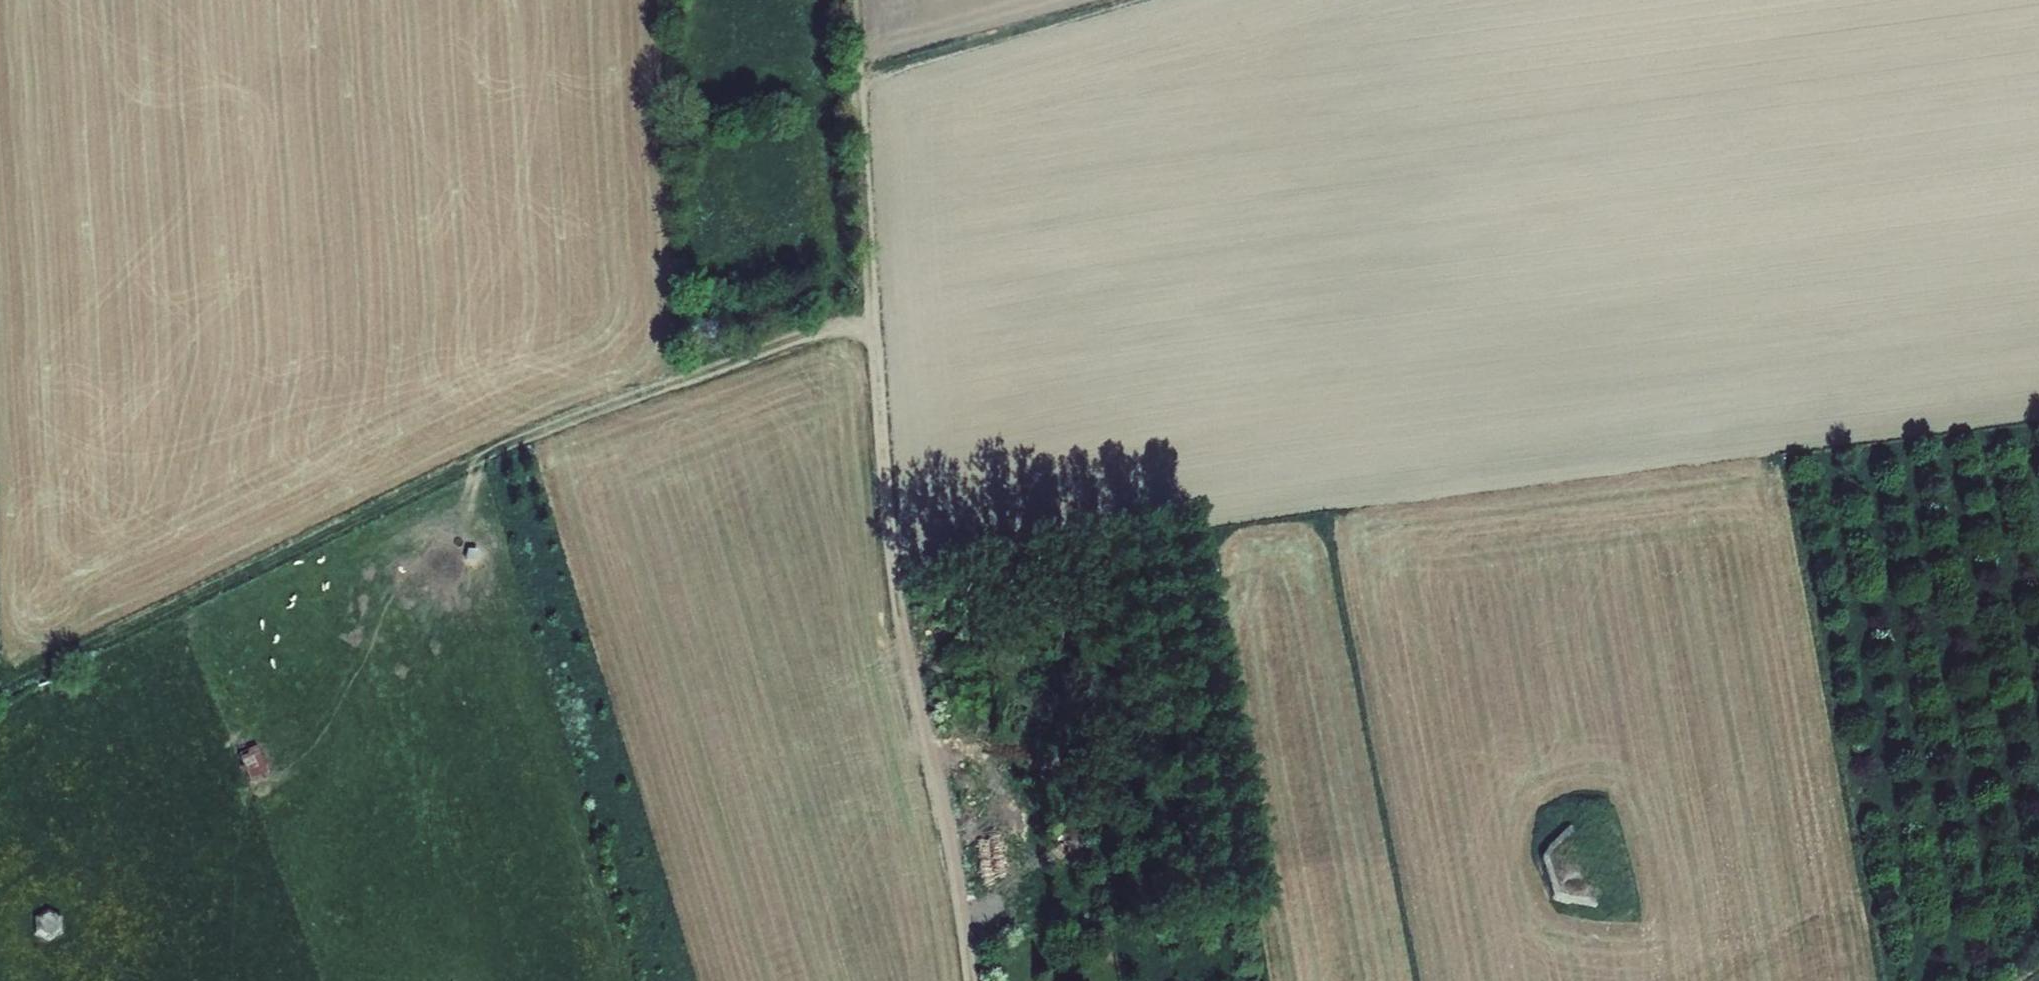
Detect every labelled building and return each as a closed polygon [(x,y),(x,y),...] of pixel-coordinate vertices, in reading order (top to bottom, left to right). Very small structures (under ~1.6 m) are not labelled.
[(1560,901),(1566,903),(1589,907),(1592,907),(1593,907),(1594,906),(1594,905),(1594,903),(1588,886),(1571,835),(1570,831),(1569,829),(1568,828),(1567,828),(1566,829),(1564,830),(1548,847),(1544,853),(1541,858),(1540,860),(1540,861),(1540,862),(1543,871),(1546,879),(1549,888),(1551,896),(1552,897),(1553,898),(1554,898),(1560,901)] [(48,910),(35,918),(35,926),(36,933),(49,940),(62,932),(61,925),(61,917),(48,910)]
